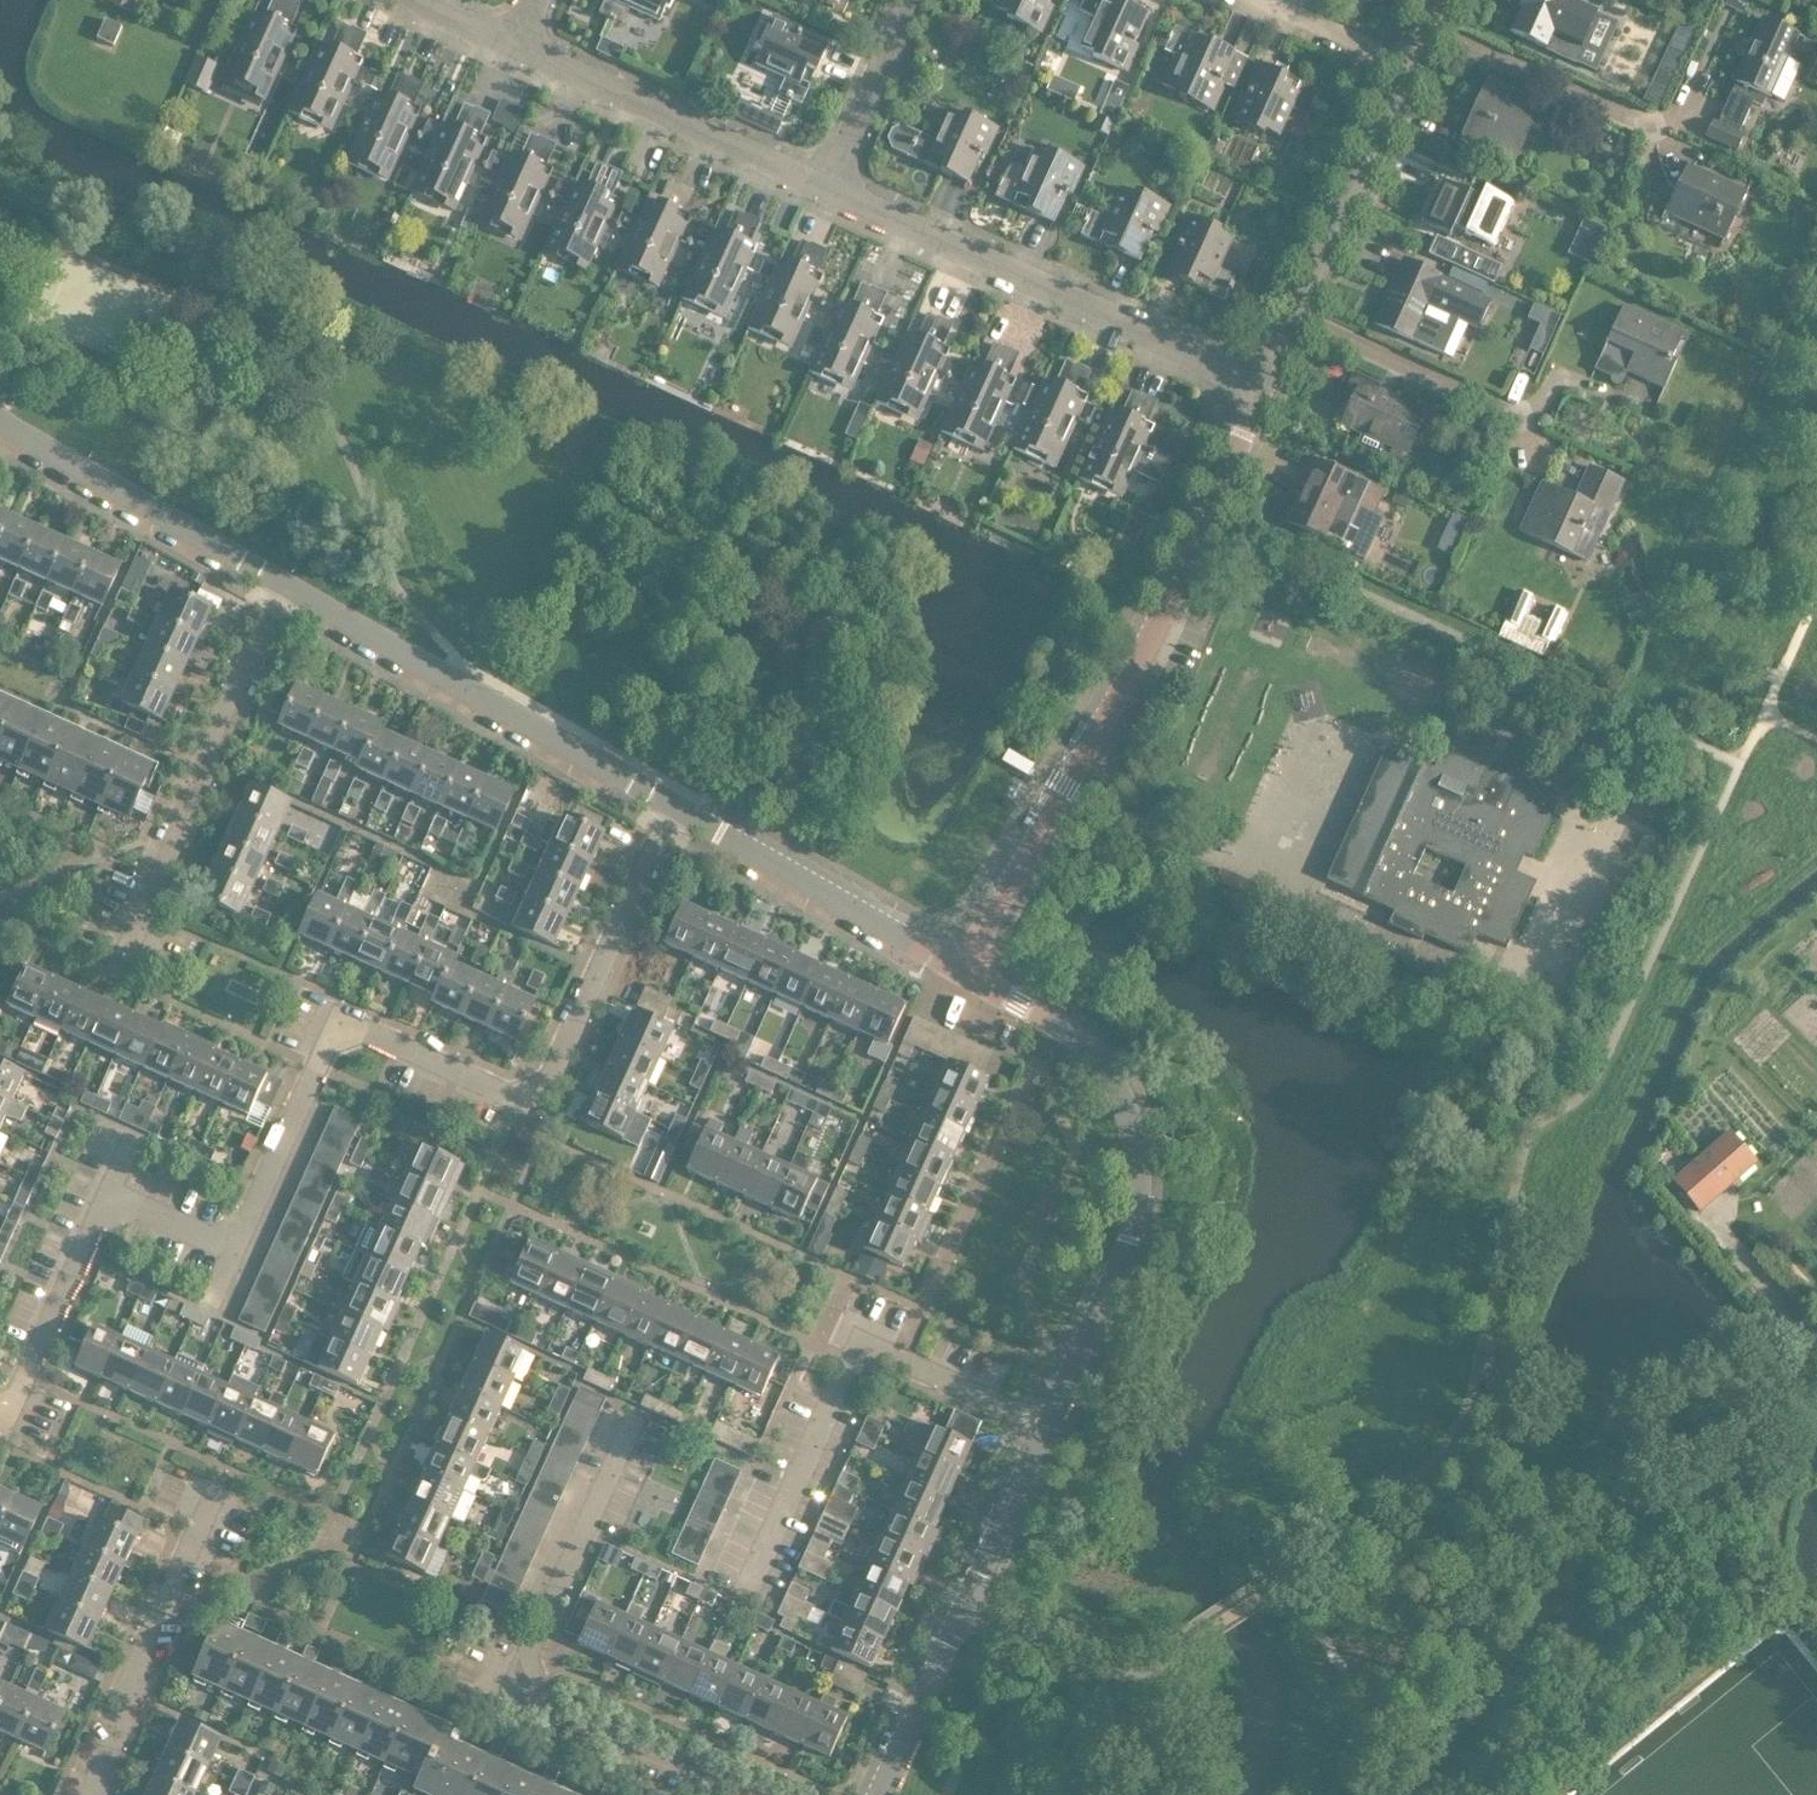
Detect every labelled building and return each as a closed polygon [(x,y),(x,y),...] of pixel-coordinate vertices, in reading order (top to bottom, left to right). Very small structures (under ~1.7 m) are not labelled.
[(110,3),(128,11),(133,0),(111,0),(110,3)] [(223,78),(253,91),(260,88),(268,71),(273,73),(289,36),(283,33),(296,4),(286,0),(271,0),(260,23),(250,18),(223,78)] [(598,13),(621,24),(630,3),(640,8),(638,12),(658,21),(664,8),(668,10),(673,0),(604,0),(598,13)] [(819,3),(842,13),(848,0),(820,0),(819,3)] [(994,9),(1007,15),(1005,18),(1035,32),(1049,0),(998,0),(994,9)] [(1120,71),(1146,16),(1130,9),(1131,7),(1116,0),(1082,0),(1077,10),(1098,19),(1093,29),(1089,27),(1080,48),(1093,54),(1091,57),(1120,71)] [(1567,0),(1522,0),(1517,11),(1519,12),(1510,33),(1594,72),(1616,24),(1567,2),(1567,0)] [(1687,7),(1689,2),(1686,0),(1675,0),(1669,13),(1681,19),(1687,7)] [(1743,12),(1748,0),(1726,0),(1724,3),(1743,12)] [(1717,123),(1712,120),(1704,136),(1736,151),(1743,134),(1738,132),(1752,101),(1761,105),(1766,95),(1769,97),(1782,103),(1799,65),(1786,59),(1797,34),(1761,18),(1733,80),(1736,81),(1717,123)] [(112,46),(121,28),(104,20),(95,39),(112,46)] [(757,50),(761,52),(755,65),(775,74),(777,70),(786,74),(777,94),(800,105),(820,62),(818,61),(825,46),(770,20),(757,50)] [(223,27),(212,21),(203,41),(214,46),(223,27)] [(326,53),(316,48),(289,107),(319,121),(326,118),(334,100),(339,103),(356,66),(349,63),(362,34),(340,24),(326,53)] [(1163,49),(1174,54),(1161,85),(1179,93),(1177,97),(1206,110),(1232,53),(1174,26),(1163,49)] [(595,51),(617,61),(623,48),(601,38),(595,51)] [(1649,85),(1642,101),(1656,107),(1663,92),(1682,52),(1668,45),(1649,85)] [(205,93),(217,68),(196,58),(184,84),(205,93)] [(1010,73),(1026,80),(1031,66),(1016,60),(1010,73)] [(1273,74),(1258,67),(1233,122),(1262,135),(1264,131),(1277,137),(1286,117),(1282,115),(1287,105),(1307,114),(1317,91),(1274,72),(1273,74)] [(382,77),(370,71),(363,85),(376,91),(382,77)] [(346,158),(376,171),(384,168),(391,151),(397,153),(413,116),(406,113),(419,84),(397,74),(384,103),(373,98),(346,158)] [(1114,81),(1099,115),(1113,121),(1129,87),(1114,81)] [(1471,151),(1506,167),(1525,126),(1538,132),(1548,110),(1485,81),(1475,103),(1480,106),(1467,133),(1477,138),(1471,151)] [(1066,82),(1060,96),(1072,101),(1078,87),(1066,82)] [(501,100),(492,120),(500,123),(513,133),(517,123),(514,122),(520,107),(501,100)] [(732,115),(775,135),(782,120),(739,100),(732,115)] [(450,133),(439,128),(412,188),(442,201),(449,198),(457,181),(462,183),(479,146),(472,143),(485,114),(463,104),(450,133)] [(900,126),(890,129),(886,139),(890,149),(951,177),(952,175),(967,182),(992,126),(962,113),(961,117),(948,111),(938,131),(943,133),(938,143),(900,126)] [(1101,116),(1094,130),(1107,136),(1113,122),(1101,116)] [(438,126),(427,121),(420,137),(431,142),(438,126)] [(545,176),(538,173),(551,144),(529,134),(516,163),(505,158),(498,175),(479,218),(508,231),(516,228),(524,211),(528,213),(545,176)] [(1186,152),(1202,158),(1207,143),(1192,137),(1186,152)] [(1211,140),(1206,155),(1218,160),(1223,145),(1211,140)] [(1004,173),(993,196),(1037,216),(1038,214),(1053,220),(1078,165),(1048,152),(1047,156),(1033,150),(1026,167),(1021,165),(1016,165),(1012,166),(1007,169),(1004,173)] [(491,152),(483,168),(498,175),(505,158),(503,157),(494,153),(491,152)] [(582,193),(572,189),(545,248),(574,261),(582,258),(590,241),(595,243),(611,206),(605,203),(618,174),(595,164),(582,193)] [(1677,183),(1663,213),(1664,214),(1680,221),(1723,241),(1744,196),(1690,171),(1683,186),(1677,183)] [(276,195),(271,179),(257,183),(261,199),(276,195)] [(564,200),(571,186),(558,180),(552,194),(564,200)] [(1484,189),(1479,198),(1440,180),(1420,224),(1449,237),(1453,228),(1492,246),(1512,202),(1484,189)] [(647,198),(614,269),(616,270),(617,269),(655,286),(667,260),(670,261),(679,240),(676,239),(683,223),(676,220),(690,191),(667,181),(657,202),(647,198)] [(1134,191),(1133,195),(1119,189),(1110,209),(1115,211),(1110,221),(1090,212),(1079,235),(1123,255),(1124,252),(1139,259),(1164,204),(1134,191)] [(459,227),(469,232),(477,214),(467,209),(459,227)] [(615,225),(629,231),(636,218),(621,211),(615,225)] [(718,217),(683,294),(712,308),(720,305),(728,287),(733,290),(749,253),(742,250),(756,221),(733,211),(728,222),(718,217)] [(1220,230),(1190,216),(1165,271),(1180,278),(1180,280),(1223,300),(1233,277),(1213,268),(1218,258),(1222,260),(1231,240),(1218,234),(1220,230)] [(1583,218),(1577,232),(1597,240),(1603,227),(1583,218)] [(1435,238),(1428,254),(1493,284),(1500,267),(1435,238)] [(776,265),(749,324),(779,338),(786,335),(794,317),(799,319),(816,283),(809,280),(822,251),(800,241),(786,270),(776,265)] [(1438,276),(1403,260),(1375,324),(1410,339),(1441,353),(1457,318),(1477,327),(1489,300),(1438,277),(1438,276)] [(769,279),(774,267),(762,262),(757,274),(769,279)] [(1486,283),(1451,267),(1446,277),(1482,293),(1486,283)] [(836,308),(809,367),(839,381),(847,378),(854,361),(859,363),(876,326),(869,323),(882,294),(860,284),(847,313),(836,308)] [(1527,317),(1540,323),(1554,329),(1560,316),(1533,304),(1527,317)] [(1622,306),(1605,342),(1622,350),(1610,377),(1612,384),(1621,382),(1629,362),(1647,369),(1643,379),(1663,388),(1684,342),(1666,333),(1668,327),(1622,306)] [(913,343),(902,338),(875,398),(905,411),(912,408),(920,391),(925,393),(942,357),(935,354),(948,325),(926,314),(913,343)] [(992,344),(979,373),(968,368),(941,428),(971,441),(979,438),(987,421),(991,423),(1008,387),(1001,384),(1015,354),(992,344)] [(1087,371),(1065,361),(1051,390),(1041,385),(1038,391),(1030,409),(1014,444),(1043,458),(1051,455),(1059,438),(1063,440),(1080,404),(1073,400),(1087,371)] [(1441,412),(1353,372),(1344,392),(1352,396),(1340,422),(1361,431),(1356,443),(1378,453),(1383,441),(1402,450),(1414,424),(1432,432),(1441,412)] [(1038,391),(1025,385),(1017,403),(1030,409),(1038,391)] [(1106,415),(1080,474),(1109,488),(1117,485),(1125,467),(1157,482),(1167,460),(1153,454),(1152,451),(1148,453),(1139,449),(1146,433),(1139,430),(1153,401),(1131,391),(1117,420),(1106,415)] [(858,403),(854,412),(865,417),(869,408),(858,403)] [(1100,429),(1106,416),(1092,410),(1086,423),(1100,429)] [(1466,429),(1469,420),(1457,415),(1453,424),(1466,429)] [(918,439),(908,461),(922,467),(932,446),(918,439)] [(1363,558),(1380,521),(1371,518),(1383,492),(1312,460),(1284,522),(1363,558)] [(1520,531),(1586,561),(1622,482),(1589,467),(1574,498),(1541,483),(1520,531)] [(1411,492),(1397,485),(1390,501),(1403,507),(1411,492)] [(11,519),(0,514),(0,543),(11,519)] [(1443,531),(1459,539),(1467,521),(1451,514),(1443,531)] [(21,569),(38,531),(11,519),(0,543),(0,560),(21,569)] [(21,569),(48,581),(65,543),(38,531),(21,569)] [(48,581),(75,594),(92,555),(65,543),(48,581)] [(120,568),(92,555),(75,594),(103,606),(120,568)] [(1095,574),(1099,586),(1117,580),(1113,568),(1095,574)] [(18,600),(26,584),(14,579),(7,595),(18,600)] [(139,593),(154,600),(160,588),(144,581),(139,593)] [(1516,590),(1502,619),(1514,625),(1528,595),(1516,590)] [(45,613),(53,597),(41,592),(34,608),(35,608),(31,616),(40,621),(44,612),(45,613)] [(172,592),(160,620),(198,637),(211,609),(172,592)] [(68,604),(61,620),(58,627),(69,632),(73,625),(80,609),(68,604)] [(1536,635),(1547,640),(1561,611),(1549,605),(1536,635)] [(142,628),(147,616),(131,608),(126,620),(142,628)] [(186,664),(198,637),(160,620),(148,647),(186,664)] [(98,638),(122,649),(127,639),(102,628),(98,638)] [(9,643),(16,646),(20,637),(13,634),(9,643)] [(148,647),(136,674),(174,691),(186,664),(148,647)] [(91,656),(87,666),(100,672),(105,662),(91,656)] [(123,702),(162,719),(174,691),(136,674),(123,702)] [(278,725),(306,737),(324,699),(296,687),(287,704),(273,698),(267,710),(282,716),(278,725)] [(351,711),(324,699),(306,737),(333,749),(351,711)] [(129,817),(151,769),(0,700),(0,758),(129,817)] [(357,769),(375,731),(378,723),(351,711),(333,749),(360,761),(356,768),(357,769)] [(130,716),(124,728),(161,745),(166,733),(130,716)] [(357,769),(384,781),(402,743),(375,731),(357,769)] [(384,781),(411,794),(429,756),(402,743),(384,781)] [(1557,803),(1515,784),(1517,780),(1443,747),(1432,772),(1384,750),(1326,879),(1364,896),(1369,886),(1399,899),(1387,925),(1421,940),(1423,935),(1467,955),(1476,935),(1506,948),(1535,883),(1505,869),(1513,849),(1532,858),(1557,803)] [(306,770),(313,754),(302,749),(294,765),(306,770)] [(999,763),(1008,768),(1024,778),(1028,771),(1031,767),(1005,752),(999,763)] [(411,794),(439,806),(456,768),(429,756),(411,794)] [(333,782),(340,766),(329,761),(322,777),(332,781),(333,782)] [(439,806),(466,818),(483,781),(456,768),(439,806)] [(322,777),(316,790),(326,795),(332,781),(322,777)] [(357,801),(364,785),(353,780),(346,796),(357,801)] [(466,818),(495,832),(511,794),(483,781),(466,818)] [(250,787),(237,815),(275,832),(288,804),(250,787)] [(384,813),(392,798),(380,793),(373,808),(384,813)] [(412,826),(419,810),(407,805),(400,821),(412,826)] [(531,817),(547,824),(552,813),(536,806),(531,817)] [(262,859),(275,832),(237,815),(225,842),(262,859)] [(508,826),(524,833),(529,822),(514,815),(512,817),(508,826)] [(330,851),(339,821),(321,816),(311,845),(330,851)] [(549,844),(588,862),(600,833),(562,816),(549,844)] [(439,838),(446,822),(435,817),(427,833),(439,838)] [(394,834),(406,840),(410,830),(398,825),(394,834)] [(302,845),(307,833),(291,826),(286,837),(302,845)] [(466,850),(473,834),(462,829),(455,845),(466,850)] [(534,852),(540,840),(524,833),(519,845),(534,852)] [(225,842),(212,869),(250,886),(262,859),(225,842)] [(575,889),(588,862),(549,844),(536,872),(575,889)] [(393,860),(396,852),(381,845),(378,853),(393,860)] [(419,852),(430,857),(432,851),(421,847),(419,852)] [(289,872),(295,860),(279,853),(274,864),(289,872)] [(522,878),(527,867),(512,860),(507,871),(522,878)] [(1225,886),(1231,873),(1220,868),(1214,881),(1225,886)] [(200,897),(237,914),(250,886),(212,869),(200,897)] [(563,916),(575,889),(536,872),(524,899),(563,916)] [(316,896),(299,933),(327,946),(344,909),(345,909),(357,883),(345,878),(333,904),(316,896)] [(277,899),(282,887),(266,880),(261,891),(277,899)] [(510,906),(515,894),(500,887),(494,899),(510,906)] [(344,909),(327,946),(354,959),(371,922),(383,895),(372,890),(360,917),(345,909),(344,909)] [(417,894),(412,904),(420,907),(424,899),(425,897),(420,895),(417,894)] [(551,945),(563,916),(524,899),(512,926),(551,945)] [(371,922),(354,959),(381,971),(399,934),(411,907),(400,902),(387,929),(371,922)] [(662,945),(691,958),(709,918),(680,905),(662,945)] [(264,927),(270,915),(254,908),(248,920),(264,927)] [(426,946),(426,947),(438,920),(427,915),(415,941),(399,934),(381,971),(408,984),(426,946)] [(691,958),(719,971),(737,931),(709,918),(691,958)] [(458,948),(466,932),(454,927),(447,943),(458,948)] [(764,943),(737,931),(719,971),(746,983),(764,943)] [(746,983),(774,996),(792,956),(780,950),(782,946),(769,940),(767,945),(764,943),(746,983)] [(426,946),(408,984),(433,995),(430,1001),(433,1002),(450,965),(453,959),(426,947),(426,946)] [(482,967),(489,951),(478,946),(471,962),(482,967)] [(774,996),(802,1008),(820,968),(792,956),(774,996)] [(477,977),(460,1015),(487,1027),(505,990),(516,963),(505,958),(493,984),(477,977)] [(450,965),(433,1002),(460,1015),(477,977),(450,965)] [(5,1005),(32,1018),(50,979),(22,967),(5,1005)] [(802,1008),(830,1021),(848,981),(820,968),(802,1008)] [(537,992),(544,976),(532,970),(525,986),(537,992)] [(77,991),(50,979),(32,1018),(59,1030),(77,991)] [(830,1021),(858,1033),(876,994),(848,981),(830,1021)] [(635,1007),(663,1019),(668,1008),(672,1000),(644,987),(635,1007)] [(505,990),(487,1027),(516,1040),(533,1002),(505,990)] [(103,1003),(77,991),(59,1030),(86,1042),(103,1003)] [(889,1041),(904,1007),(876,994),(858,1033),(873,1040),(866,1055),(883,1062),(892,1043),(889,1041)] [(103,1003),(86,1042),(113,1054),(130,1015),(103,1003)] [(681,1013),(668,1008),(663,1019),(676,1025),(681,1013)] [(633,1010),(620,1039),(659,1057),(671,1028),(633,1010)] [(157,1027),(130,1015),(113,1054),(139,1066),(157,1027)] [(912,1018),(901,1041),(914,1047),(925,1024),(912,1018)] [(713,1020),(708,1031),(722,1038),(727,1026),(713,1020)] [(914,1047),(927,1053),(938,1030),(925,1024),(914,1047)] [(166,1031),(157,1027),(139,1066),(166,1078),(185,1037),(186,1034),(169,1026),(166,1031)] [(740,1032),(727,1026),(722,1038),(734,1043),(740,1032)] [(950,1035),(938,1030),(927,1053),(939,1059),(950,1035)] [(939,1059),(945,1062),(952,1065),(963,1041),(950,1035),(939,1059)] [(189,1039),(185,1037),(166,1078),(193,1091),(211,1049),(213,1046),(195,1038),(193,1043),(188,1041),(189,1039)] [(646,1084),(659,1057),(620,1039),(607,1067),(646,1084)] [(901,1041),(895,1054),(909,1060),(914,1047),(901,1041)] [(963,1041),(952,1065),(965,1071),(976,1047),(963,1041)] [(13,1061),(18,1050),(0,1042),(0,1056),(13,1061)] [(976,1047),(965,1071),(978,1077),(989,1053),(976,1047)] [(216,1051),(211,1049),(193,1091),(219,1103),(237,1063),(215,1053),(216,1051)] [(32,1057),(18,1050),(13,1061),(27,1068),(32,1057)] [(759,1067),(773,1074),(778,1063),(764,1057),(759,1067)] [(705,1078),(711,1064),(700,1059),(694,1073),(705,1078)] [(933,1089),(973,1107),(985,1080),(978,1077),(965,1071),(952,1065),(945,1062),(933,1089)] [(264,1075),(237,1063),(219,1103),(247,1115),(264,1075)] [(790,1068),(778,1063),(773,1074),(785,1079),(790,1068)] [(9,1103),(22,1074),(0,1064),(0,1099),(9,1103)] [(634,1112),(646,1084),(607,1067),(594,1094),(634,1112)] [(54,1080),(68,1086),(72,1075),(59,1069),(54,1080)] [(760,1076),(749,1071),(744,1082),(755,1087),(760,1076)] [(705,1078),(694,1073),(688,1085),(699,1090),(705,1078)] [(775,1083),(760,1076),(755,1087),(770,1094),(775,1083)] [(820,1082),(815,1093),(828,1099),(833,1088),(820,1082)] [(894,1087),(883,1082),(877,1095),(888,1100),(894,1087)] [(846,1094),(833,1088),(828,1099),(841,1105),(846,1094)] [(921,1115),(961,1134),(973,1107),(933,1089),(921,1115)] [(785,1101),(811,1113),(816,1102),(790,1090),(785,1101)] [(79,1103),(89,1107),(94,1096),(84,1092),(79,1103)] [(632,1116),(634,1112),(594,1094),(594,1096),(593,1095),(589,1105),(585,1103),(578,1118),(583,1120),(581,1123),(621,1140),(628,1126),(640,1131),(645,1129),(648,1123),(632,1116)] [(877,1095),(871,1108),(882,1113),(888,1100),(877,1095)] [(110,1103),(94,1096),(89,1107),(105,1115),(110,1103)] [(9,1103),(0,1099),(0,1122),(3,1117),(20,1120),(24,1110),(9,1103)] [(125,1103),(117,1120),(142,1131),(153,1106),(141,1101),(138,1109),(125,1103)] [(816,1102),(811,1113),(812,1113),(807,1124),(820,1130),(830,1108),(816,1102)] [(153,1106),(142,1131),(156,1138),(161,1127),(149,1121),(155,1107),(153,1106)] [(49,1121),(61,1126),(67,1112),(55,1107),(49,1121)] [(328,1120),(354,1132),(360,1119),(334,1107),(328,1120)] [(679,1133),(685,1120),(674,1115),(668,1128),(679,1133)] [(961,1134),(921,1115),(909,1142),(949,1160),(961,1134)] [(684,1169),(713,1182),(730,1143),(716,1137),(722,1125),(709,1119),(703,1131),(691,1125),(682,1145),(693,1150),(684,1169)] [(323,1132),(349,1144),(354,1132),(328,1120),(323,1132)] [(44,1133),(55,1139),(61,1126),(49,1121),(44,1133)] [(730,1143),(713,1182),(741,1195),(758,1156),(744,1150),(752,1133),(739,1127),(731,1144),(730,1143)] [(679,1133),(668,1128),(662,1141),(673,1146),(679,1133)] [(317,1145),(343,1157),(349,1144),(323,1132),(317,1145)] [(1729,1132),(1672,1182),(1698,1211),(1754,1162),(1729,1132)] [(870,1140),(859,1135),(853,1149),(864,1154),(870,1140)] [(355,1150),(366,1155),(371,1143),(360,1138),(355,1150)] [(188,1139),(183,1150),(195,1156),(201,1144),(188,1139)] [(949,1160),(909,1142),(897,1169),(937,1187),(949,1160)] [(457,1162),(417,1143),(404,1173),(450,1193),(463,1165),(457,1162)] [(201,1144),(195,1156),(210,1162),(215,1151),(201,1144)] [(311,1158),(337,1170),(343,1157),(317,1145),(311,1158)] [(864,1154),(853,1149),(847,1161),(858,1166),(864,1154)] [(366,1155),(355,1150),(348,1164),(360,1169),(366,1155)] [(795,1152),(787,1170),(786,1169),(769,1208),(797,1221),(802,1207),(815,1213),(827,1188),(802,1177),(810,1159),(795,1152)] [(758,1156),(741,1195),(769,1208),(786,1169),(758,1156)] [(305,1170),(332,1182),(337,1170),(311,1158),(305,1170)] [(650,1158),(642,1176),(657,1182),(665,1165),(650,1158)] [(24,1176),(35,1181),(41,1168),(31,1163),(24,1176)] [(937,1187),(897,1169),(885,1196),(925,1214),(937,1187)] [(300,1183),(326,1195),(332,1182),(305,1170),(300,1183)] [(450,1193),(404,1173),(392,1200),(431,1218),(437,1221),(450,1193)] [(19,1189),(30,1194),(35,1181),(24,1176),(19,1189)] [(326,1195),(300,1183),(294,1195),(320,1207),(326,1195)] [(839,1207),(846,1193),(835,1188),(828,1202),(839,1207)] [(329,1205),(341,1211),(346,1198),(335,1193),(329,1205)] [(320,1207),(294,1195),(288,1208),(315,1220),(320,1207)] [(885,1196),(874,1222),(913,1240),(912,1242),(918,1244),(926,1226),(920,1224),(925,1214),(885,1196)] [(379,1228),(419,1246),(431,1218),(392,1200),(379,1228)] [(839,1207),(828,1202),(823,1215),(834,1220),(839,1207)] [(341,1211),(329,1205),(323,1219),(334,1224),(341,1211)] [(288,1208),(286,1214),(283,1220),(309,1232),(315,1220),(288,1208)] [(16,1224),(5,1218),(0,1230),(0,1232),(10,1237),(16,1224)] [(309,1232),(283,1220),(277,1233),(303,1245),(309,1232)] [(900,1268),(912,1242),(913,1240),(874,1222),(861,1250),(852,1272),(851,1273),(877,1284),(877,1283),(887,1262),(900,1268)] [(419,1246),(379,1228),(367,1223),(355,1250),(406,1274),(419,1246)] [(0,1232),(0,1260),(10,1237),(0,1232)] [(271,1245),(298,1257),(303,1245),(277,1233),(271,1245)] [(527,1244),(509,1283),(537,1296),(555,1257),(527,1244)] [(292,1270),(298,1258),(298,1257),(271,1245),(266,1258),(292,1270)] [(321,1254),(310,1249),(304,1261),(315,1266),(321,1254)] [(342,1278),(354,1284),(393,1302),(406,1274),(355,1250),(342,1278)] [(555,1257),(537,1296),(565,1309),(583,1269),(585,1264),(558,1251),(555,1257)] [(260,1270),(286,1282),(292,1270),(266,1258),(260,1270)] [(315,1266),(304,1261),(298,1275),(309,1280),(315,1266)] [(565,1309),(593,1321),(611,1282),(613,1277),(594,1268),(592,1273),(583,1269),(565,1309)] [(254,1283),(281,1295),(286,1282),(260,1270),(254,1283)] [(142,1286),(130,1280),(125,1291),(137,1297),(142,1286)] [(620,1334),(638,1294),(641,1289),(623,1281),(621,1286),(611,1282),(593,1321),(620,1334)] [(249,1295),(275,1307),(281,1295),(254,1283),(249,1295)] [(398,1304),(393,1302),(354,1284),(347,1298),(339,1294),(333,1307),(341,1311),(381,1329),(385,1321),(389,1323),(398,1304)] [(156,1292),(142,1286),(137,1297),(151,1303),(156,1292)] [(666,1307),(638,1294),(620,1334),(648,1346),(666,1307)] [(243,1308),(269,1320),(275,1307),(249,1295),(243,1308)] [(279,1316),(290,1322),(296,1309),(285,1304),(279,1316)] [(195,1310),(183,1305),(178,1316),(190,1321),(195,1310)] [(648,1346),(676,1359),(694,1320),(666,1307),(648,1346)] [(237,1321),(263,1333),(269,1320),(243,1308),(237,1321)] [(209,1317),(195,1310),(190,1321),(204,1328),(209,1317)] [(381,1329),(341,1311),(329,1339),(368,1357),(381,1329)] [(290,1322),(279,1316),(273,1330),(284,1336),(290,1322)] [(500,1318),(495,1330),(504,1334),(510,1323),(500,1318)] [(689,1365),(704,1372),(722,1332),(694,1320),(676,1359),(670,1372),(683,1378),(689,1365)] [(504,1334),(517,1340),(522,1328),(510,1323),(504,1334)] [(124,1325),(118,1339),(100,1378),(126,1391),(144,1351),(150,1337),(124,1325)] [(91,1327),(72,1366),(100,1378),(118,1339),(91,1327)] [(229,1339),(243,1345),(248,1334),(234,1328),(229,1339)] [(535,1334),(522,1328),(517,1340),(530,1345),(535,1334)] [(722,1332),(704,1372),(732,1384),(749,1345),(722,1332)] [(315,1369),(355,1386),(368,1357),(329,1339),(316,1333),(303,1363),(315,1369)] [(486,1333),(473,1362),(512,1379),(525,1351),(486,1333)] [(260,1340),(248,1334),(243,1345),(255,1351),(260,1340)] [(778,1358),(749,1345),(732,1384),(760,1397),(768,1379),(776,1362),(777,1358),(778,1358)] [(573,1365),(578,1353),(564,1347),(559,1359),(573,1365)] [(153,1403),(171,1363),(144,1351),(126,1391),(153,1403)] [(273,1356),(271,1355),(266,1366),(267,1368),(267,1367),(280,1373),(285,1362),(272,1356),(273,1356)] [(500,1407),(512,1379),(473,1362),(460,1389),(500,1407)] [(171,1363),(153,1403),(180,1415),(198,1375),(171,1363)] [(587,1369),(582,1380),(596,1387),(602,1376),(587,1369)] [(198,1375),(180,1415),(206,1427),(224,1387),(198,1375)] [(308,1386),(319,1391),(324,1380),(313,1375),(308,1386)] [(224,1387),(206,1427),(233,1439),(251,1399),(256,1388),(229,1376),(224,1387)] [(614,1381),(602,1376),(596,1387),(607,1392),(610,1391),(614,1381)] [(324,1380),(319,1391),(334,1398),(339,1387),(324,1380)] [(552,1398),(563,1403),(569,1390),(558,1385),(552,1398)] [(572,1401),(598,1413),(604,1399),(579,1388),(572,1401)] [(460,1389),(448,1417),(487,1435),(500,1407),(460,1389)] [(233,1439),(260,1451),(278,1411),(283,1397),(271,1391),(264,1405),(251,1399),(233,1439)] [(644,1395),(639,1406),(652,1412),(657,1401),(644,1395)] [(563,1403),(552,1398),(546,1411),(557,1416),(563,1403)] [(566,1414),(592,1426),(598,1413),(572,1401),(566,1414)] [(657,1401),(652,1412),(680,1425),(685,1413),(657,1401)] [(902,1447),(918,1454),(958,1472),(970,1445),(980,1423),(953,1410),(943,1433),(915,1420),(902,1447)] [(260,1451),(286,1463),(304,1423),(278,1411),(260,1451)] [(685,1413),(680,1425),(708,1437),(715,1421),(712,1426),(685,1413)] [(561,1426),(587,1438),(592,1426),(566,1414),(561,1426)] [(861,1428),(878,1436),(884,1424),(866,1416),(861,1428)] [(487,1435),(448,1417),(435,1445),(474,1463),(487,1435)] [(708,1437),(752,1457),(759,1441),(715,1421),(708,1437)] [(332,1436),(304,1423),(286,1463),(314,1475),(332,1436)] [(561,1426),(557,1434),(555,1439),(581,1451),(587,1438),(561,1426)] [(872,1450),(878,1436),(861,1428),(854,1442),(872,1450)] [(581,1451),(555,1439),(549,1451),(575,1463),(581,1451)] [(538,1458),(544,1445),(533,1440),(527,1453),(538,1458)] [(490,1469),(474,1463),(435,1445),(422,1473),(462,1490),(469,1475),(481,1480),(486,1478),(490,1469)] [(575,1463),(549,1451),(544,1464),(570,1475),(575,1463)] [(525,1486),(538,1458),(527,1453),(514,1481),(525,1486)] [(945,1500),(958,1472),(918,1454),(906,1482),(945,1500)] [(707,1472),(734,1485),(740,1471),(713,1459),(707,1472)] [(538,1476),(564,1488),(570,1475),(544,1464),(538,1476)] [(701,1486),(728,1498),(734,1485),(707,1472),(701,1486)] [(835,1484),(853,1492),(859,1480),(841,1472),(835,1484)] [(462,1490),(422,1473),(418,1481),(416,1480),(411,1483),(407,1493),(408,1498),(410,1499),(410,1500),(449,1518),(462,1523),(475,1495),(462,1490)] [(532,1488),(558,1500),(564,1488),(538,1476),(532,1488)] [(945,1500),(906,1482),(893,1510),(932,1528),(945,1500)] [(853,1492),(835,1484),(823,1511),(849,1523),(856,1508),(847,1504),(853,1492)] [(728,1498),(701,1486),(695,1499),(722,1512),(728,1498)] [(532,1488),(532,1489),(527,1501),(553,1513),(558,1500),(532,1488)] [(10,1496),(0,1492),(0,1517),(10,1496)] [(38,1509),(10,1496),(0,1517),(0,1536),(21,1545),(38,1509)] [(512,1514),(518,1501),(507,1496),(501,1509),(512,1514)] [(689,1513),(715,1525),(722,1512),(695,1499),(689,1513)] [(410,1500),(397,1528),(436,1546),(449,1518),(410,1500)] [(55,1501),(48,1515),(57,1519),(63,1505),(55,1501)] [(527,1501),(521,1513),(547,1525),(553,1513),(527,1501)] [(96,1520),(83,1547),(120,1564),(141,1519),(108,1504),(100,1521),(96,1520)] [(512,1514),(501,1509),(489,1537),(500,1542),(507,1526),(507,1525),(512,1514)] [(893,1510),(880,1537),(924,1557),(925,1556),(926,1557),(927,1554),(926,1554),(937,1530),(932,1528),(893,1510)] [(810,1539),(828,1547),(833,1537),(842,1541),(849,1523),(823,1511),(810,1539)] [(541,1537),(547,1525),(521,1513),(515,1526),(541,1537)] [(682,1526),(709,1539),(715,1525),(689,1513),(682,1526)] [(57,1536),(64,1540),(70,1528),(46,1518),(41,1529),(57,1536)] [(536,1550),(541,1537),(515,1526),(510,1538),(536,1550)] [(709,1539),(682,1526),(676,1540),(703,1552),(709,1539)] [(397,1528),(384,1556),(423,1574),(436,1546),(397,1528)] [(41,1529),(36,1540),(52,1548),(57,1536),(41,1529)] [(913,1581),(924,1557),(880,1537),(868,1565),(907,1583),(911,1585),(912,1584),(913,1585),(914,1582),(913,1581)] [(530,1562),(536,1550),(510,1538),(504,1550),(530,1562)] [(797,1569),(824,1581),(831,1564),(822,1560),(828,1547),(810,1539),(797,1569)] [(670,1554),(697,1566),(703,1552),(676,1540),(670,1554)] [(108,1591),(120,1564),(83,1547),(71,1574),(108,1591)] [(493,1556),(482,1551),(476,1548),(470,1561),(476,1564),(487,1569),(493,1556)] [(524,1575),(530,1562),(504,1550),(498,1563),(524,1575)] [(629,1569),(642,1575),(647,1564),(634,1558),(629,1569)] [(519,1587),(524,1575),(498,1563),(493,1575),(519,1587)] [(487,1569),(476,1564),(470,1577),(481,1582),(487,1569)] [(647,1564),(642,1575),(655,1581),(660,1570),(647,1564)] [(894,1611),(907,1583),(868,1565),(855,1593),(894,1611)] [(22,1572),(17,1583),(33,1590),(38,1579),(22,1572)] [(666,1572),(663,1580),(671,1584),(674,1576),(666,1572)] [(71,1574),(58,1602),(95,1619),(108,1591),(71,1574)] [(513,1599),(519,1587),(493,1575),(487,1588),(513,1599)] [(33,1590),(17,1583),(11,1596),(27,1603),(33,1590)] [(685,1594),(697,1600),(702,1589),(690,1583),(685,1594)] [(785,1594),(803,1602),(808,1591),(790,1583),(785,1594)] [(513,1599),(487,1588),(481,1600),(485,1602),(507,1612),(513,1599)] [(702,1589),(697,1600),(711,1606),(716,1595),(702,1589)] [(562,1632),(564,1633),(578,1640),(595,1604),(597,1600),(580,1593),(562,1632)] [(832,1601),(827,1613),(882,1638),(894,1611),(855,1593),(848,1608),(832,1601)] [(782,1618),(778,1628),(789,1633),(796,1618),(805,1622),(812,1607),(803,1603),(803,1602),(785,1594),(776,1615),(782,1618)] [(472,1612),(479,1615),(485,1602),(481,1600),(478,1598),(472,1612)] [(58,1602),(45,1630),(83,1647),(95,1619),(58,1602)] [(605,1656),(632,1668),(650,1629),(638,1623),(644,1610),(629,1603),(623,1617),(623,1616),(605,1656)] [(577,1643),(605,1656),(623,1616),(595,1604),(578,1640),(577,1643)] [(742,1620),(753,1625),(758,1614),(747,1609),(742,1620)] [(264,1621),(246,1613),(241,1624),(259,1633),(264,1621)] [(841,1623),(829,1649),(869,1667),(882,1638),(827,1613),(826,1616),(841,1623)] [(773,1621),(758,1614),(753,1625),(768,1632),(773,1621)] [(4,1623),(0,1632),(0,1646),(7,1649),(9,1645),(16,1629),(4,1623)] [(527,1781),(441,1741),(446,1731),(215,1625),(193,1674),(418,1777),(409,1794),(559,1794),(527,1781)] [(678,1642),(650,1629),(632,1668),(644,1674),(642,1678),(658,1686),(660,1681),(678,1642)] [(277,1632),(273,1642),(285,1647),(289,1638),(277,1632)] [(795,1643),(781,1637),(776,1648),(790,1654),(795,1643)] [(706,1654),(688,1694),(716,1706),(734,1667),(722,1662),(728,1648),(713,1641),(707,1655),(706,1654)] [(660,1681),(688,1694),(706,1654),(678,1642),(660,1681)] [(304,1645),(300,1654),(312,1660),(316,1650),(304,1645)] [(837,1662),(824,1656),(819,1667),(832,1673),(827,1684),(837,1662)] [(6,1688),(7,1689),(19,1662),(7,1657),(0,1672),(0,1700),(6,1688)] [(331,1657),(327,1667),(339,1672),(343,1663),(331,1657)] [(85,1660),(79,1674),(92,1681),(92,1680),(99,1666),(85,1660)] [(866,1675),(837,1662),(827,1684),(856,1697),(866,1675)] [(744,1719),(762,1680),(734,1667),(716,1706),(744,1719)] [(33,1701),(34,1701),(46,1674),(35,1669),(22,1696),(7,1689),(6,1688),(0,1700),(0,1730),(16,1737),(33,1701)] [(354,1679),(366,1684),(370,1675),(358,1669),(354,1679)] [(762,1680),(744,1719),(771,1732),(789,1692),(762,1680)] [(403,1699),(421,1707),(427,1695),(409,1687),(403,1699)] [(789,1692),(771,1732),(799,1744),(817,1705),(789,1692)] [(817,1705),(799,1744),(828,1757),(846,1718),(831,1711),(836,1701),(822,1695),(818,1705),(817,1705)] [(61,1713),(34,1701),(33,1701),(16,1737),(44,1750),(61,1713)] [(195,1708),(192,1716),(204,1722),(207,1714),(195,1708)] [(180,1722),(167,1751),(204,1767),(217,1739),(180,1722)] [(452,1731),(449,1738),(456,1741),(459,1734),(452,1731)] [(494,1734),(486,1752),(498,1757),(506,1739),(494,1734)] [(167,1751),(154,1778),(191,1794),(204,1767),(167,1751)] [(548,1759),(540,1777),(552,1782),(560,1764),(548,1759)] [(267,1772),(278,1777),(283,1767),(272,1762),(267,1772)] [(248,1788),(253,1777),(237,1769),(232,1780),(248,1788)] [(154,1778),(146,1794),(191,1794),(154,1778)] [(248,1788),(232,1780),(227,1792),(234,1794),(245,1794),(248,1788)] [(269,1794),(273,1786),(263,1781),(259,1790),(269,1794)] [(336,1794),(354,1794),(356,1790),(342,1783),(336,1794)] [(597,1794),(611,1794),(614,1789),(602,1783),(597,1794)]
